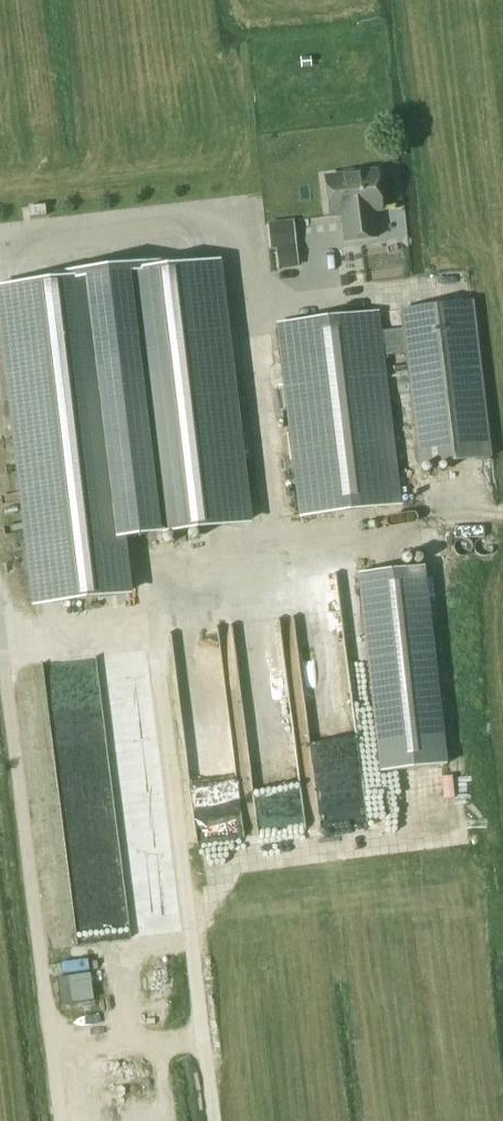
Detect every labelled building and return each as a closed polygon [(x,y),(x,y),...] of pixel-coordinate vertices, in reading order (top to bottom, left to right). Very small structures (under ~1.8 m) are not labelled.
[(377,172),(325,177),(330,216),(342,215),(345,241),(376,238),(373,211),(381,210),(377,172)] [(281,222),(268,223),(271,249),(277,249),(283,248),(281,222)] [(277,249),(279,270),(298,268),(296,247),(283,248),(277,249)] [(0,286),(0,346),(30,607),(132,595),(126,538),(251,524),(220,260),(162,267),(161,261),(52,274),(53,280),(0,286)] [(472,302),(401,311),(419,467),(491,458),(472,302)] [(379,313),(276,326),(300,516),(401,504),(379,313)] [(446,765),(434,655),(424,567),(357,574),(367,663),(380,772),(446,765)]
